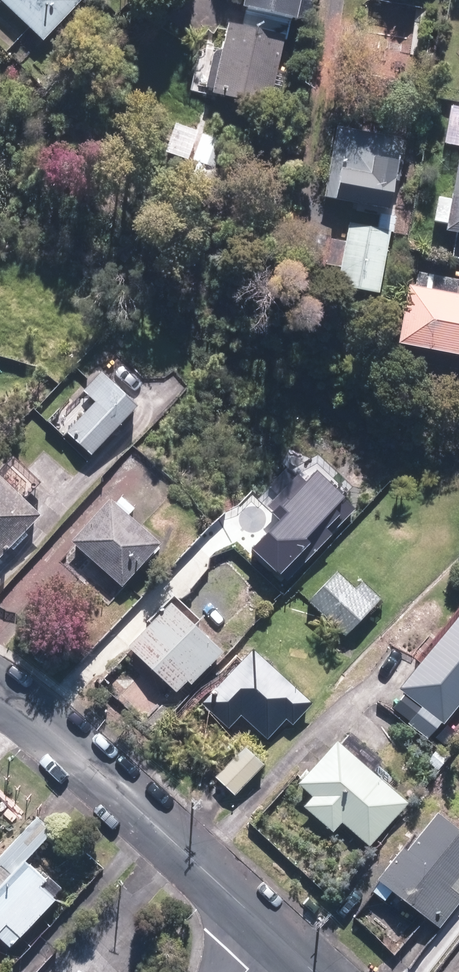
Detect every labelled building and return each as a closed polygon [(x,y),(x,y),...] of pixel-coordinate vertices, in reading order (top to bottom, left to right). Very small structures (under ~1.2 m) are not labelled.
[(46,41),(85,1),(84,0),(4,0),(46,41)] [(273,108),(293,21),(301,23),(306,0),(253,0),(247,30),(235,26),(228,54),(218,52),(216,63),(207,61),(201,87),(220,91),(219,96),(273,108)] [(435,115),(451,117),(453,102),(437,99),(435,115)] [(328,200),(395,213),(405,165),(399,164),(404,140),(342,128),(328,200)] [(458,236),(458,192),(457,202),(442,199),(439,223),(454,225),(452,234),(458,236)] [(342,287),(383,295),(398,220),(384,218),(381,230),(354,225),(350,246),(337,243),(332,268),(346,270),(342,287)] [(414,287),(403,347),(458,357),(458,296),(414,287)] [(72,428),(96,450),(145,398),(109,364),(89,385),(101,397),(72,428)] [(126,456),(141,471),(154,458),(139,443),(126,456)] [(0,466),(0,557),(2,558),(15,543),(19,546),(33,530),(29,527),(47,509),(31,493),(41,482),(34,476),(24,487),(0,466)] [(77,537),(127,582),(166,538),(116,493),(77,537)] [(317,602),(350,631),(385,593),(367,577),(361,583),(347,570),(317,602)] [(139,643),(181,687),(193,675),(196,678),(231,646),(178,591),(153,615),(146,606),(120,630),(135,646),(139,643)] [(432,732),(444,717),(448,720),(458,706),(458,618),(405,684),(414,691),(401,707),(432,732)] [(245,712),(271,737),(291,715),(296,721),(319,698),(260,642),(205,699),(232,726),(245,712)] [(346,819),(372,843),(414,798),(345,733),(303,779),(317,792),(308,802),(337,829),(346,819)] [(219,773),(238,792),(270,760),(251,741),(219,773)] [(431,759),(441,768),(451,757),(441,747),(431,759)] [(443,925),(458,905),(458,886),(455,882),(458,878),(458,816),(446,805),(413,845),(409,842),(382,875),(443,925)] [(13,944),(59,896),(56,893),(65,885),(41,862),(39,864),(30,856),(56,829),(40,814),(0,856),(0,857),(5,861),(0,866),(0,931),(13,944)]
